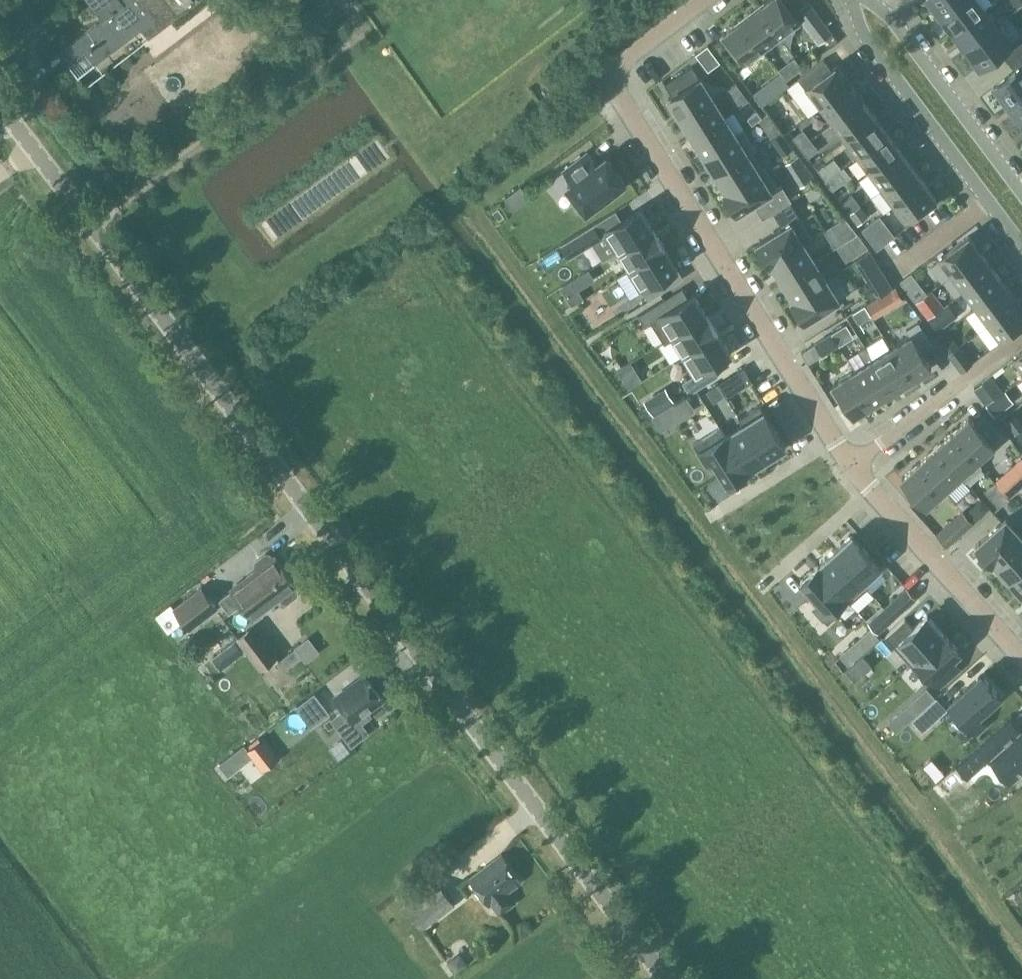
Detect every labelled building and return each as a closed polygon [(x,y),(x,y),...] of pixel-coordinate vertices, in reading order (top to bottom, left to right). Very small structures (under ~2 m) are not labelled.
[(103,18),(60,52),(68,63),(89,48),(99,61),(125,40),(118,31),(137,16),(152,35),(198,0),(89,0),(103,18)] [(757,6),(781,38),(800,23),(783,0),(765,0),(757,6)] [(944,13),(961,0),(928,0),(940,17),(944,14),(944,13)] [(944,14),(956,30),(984,8),(978,0),(961,0),(944,13),(944,14)] [(796,11),(804,22),(812,32),(820,42),(832,33),(824,22),(817,12),(809,2),(796,11)] [(757,6),(741,18),(765,50),(781,38),(757,6)] [(955,30),(968,45),(968,46),(997,25),(984,8),(956,30),(955,30)] [(741,18),(721,33),(745,65),(765,50),(741,18)] [(1011,43),(997,25),(968,46),(968,45),(964,48),(979,68),(1002,50),(1009,60),(1021,50),(1021,35),(1011,43)] [(708,45),(696,54),(701,61),(713,52),(708,45)] [(1009,60),(1016,70),(993,87),(1008,106),(1012,104),(1011,103),(1021,95),(1021,50),(1009,60)] [(803,68),(794,57),(786,62),(795,74),(803,68)] [(851,85),(836,65),(831,69),(824,59),(798,79),(820,107),(851,85)] [(692,67),(665,84),(672,96),(669,98),(680,116),(713,96),(701,78),(699,79),(692,67)] [(789,85),(780,73),(771,80),(780,92),(789,85)] [(851,85),(820,107),(832,124),(863,101),(851,85)] [(739,107),(749,100),(743,92),(733,99),(739,107)] [(1011,103),(1012,104),(1021,117),(1021,95),(1011,103)] [(713,96),(680,116),(692,135),(724,115),(713,96)] [(845,140),(875,117),(863,101),(832,124),(845,140)] [(774,112),(782,124),(796,113),(787,102),(774,112)] [(762,117),(757,111),(748,118),(753,125),(762,117)] [(724,115),(692,135),(704,154),(736,134),(724,115)] [(857,156),(887,133),(875,117),(845,140),(857,156)] [(779,131),(772,121),(763,127),(771,137),(779,131)] [(757,149),(744,129),(736,134),(704,154),(716,174),(753,151),(757,149)] [(811,139),(803,129),(793,137),(801,147),(811,139)] [(781,131),(773,137),(778,144),(783,152),(791,146),(787,140),(781,131)] [(869,173),(900,150),(887,133),(857,156),(869,173)] [(819,149),(811,139),(801,147),(808,157),(819,149)] [(881,189),(912,166),(900,150),(869,173),(881,189)] [(753,151),(716,174),(726,190),(763,168),(753,151)] [(576,162),(564,171),(569,177),(573,183),(568,187),(577,199),(586,211),(606,197),(625,182),(616,170),(606,158),(601,161),(597,165),(592,159),(588,153),(576,162)] [(825,180),(833,174),(826,164),(818,170),(825,180)] [(726,190),(724,192),(737,213),(764,197),(773,212),(790,202),(780,186),(778,187),(765,166),(763,168),(726,190)] [(894,205),(924,182),(912,166),(881,189),(894,205)] [(834,175),(826,181),(832,189),(840,183),(834,175)] [(937,199),(924,182),(894,205),(906,222),(937,199)] [(860,204),(853,194),(842,203),(849,213),(860,204)] [(812,237),(790,202),(773,212),(783,228),(757,244),(770,265),(772,264),(772,263),(804,243),(812,237)] [(850,213),(858,223),(867,216),(859,206),(850,213)] [(578,234),(561,244),(565,251),(569,257),(581,250),(593,242),(599,251),(604,260),(611,256),(618,251),(627,246),(640,238),(653,229),(647,219),(641,209),(622,221),(600,235),(597,230),(594,224),(578,234)] [(839,221),(833,224),(837,230),(841,236),(847,232),(854,228),(849,223),(845,217),(839,221)] [(872,222),(862,229),(870,239),(877,249),(887,242),(879,232),(872,222)] [(627,246),(618,251),(623,261),(629,270),(647,259),(665,248),(665,247),(659,237),(654,229),(653,229),(640,238),(627,246)] [(938,259),(948,272),(951,276),(982,253),(980,251),(980,250),(979,250),(977,247),(977,246),(969,236),(938,259)] [(816,261),(804,243),(772,263),(772,264),(783,281),(816,261)] [(629,270),(617,278),(629,298),(642,290),(649,300),(672,285),(666,275),(677,268),(665,248),(647,259),(629,270)] [(855,261),(862,273),(878,263),(870,251),(855,261)] [(963,292),(994,269),(992,267),(993,267),(992,266),(992,267),(989,263),(990,263),(989,262),(982,253),(951,276),(963,292)] [(816,261),(783,281),(794,299),(826,279),(816,261)] [(963,292),(976,308),(1006,285),(1005,283),(1004,283),(1001,280),(1002,279),(1001,279),(994,269),(963,292)] [(572,280),(578,290),(595,279),(589,270),(572,280)] [(910,274),(901,281),(915,299),(924,292),(910,274)] [(826,279),(794,299),(792,300),(797,309),(795,310),(802,323),(839,300),(826,279)] [(888,280),(878,286),(882,293),(892,287),(888,280)] [(1013,295),(1006,285),(976,308),(988,325),(1018,302),(1017,300),(1017,299),(1016,299),(1014,296),(1014,295),(1013,295)] [(652,307),(639,316),(642,321),(645,326),(653,322),(659,332),(665,342),(669,340),(672,338),(671,337),(689,326),(707,315),(700,305),(694,295),(691,297),(672,309),(666,299),(652,307)] [(923,310),(929,318),(940,309),(944,306),(938,298),(923,310)] [(873,302),(867,307),(873,317),(880,313),(873,302)] [(1018,302),(988,325),(1001,342),(1021,326),(1021,307),(1020,305),(1021,304),(1020,304),(1018,302)] [(871,316),(865,305),(858,309),(864,320),(871,316)] [(938,330),(949,322),(940,309),(929,318),(938,330)] [(689,326),(671,337),(672,338),(677,347),(683,355),(701,344),(718,333),(713,324),(707,315),(689,326)] [(911,380),(932,367),(921,350),(932,344),(918,323),(907,330),(911,335),(891,348),(911,380)] [(852,333),(847,324),(832,333),(837,342),(852,333)] [(701,344),(683,355),(689,365),(695,375),(683,382),(686,388),(690,393),(704,384),(719,376),(715,370),(712,365),(721,359),(731,353),(724,343),(718,333),(701,344)] [(838,345),(831,334),(816,344),(817,346),(822,354),(823,355),(838,345)] [(940,343),(948,354),(960,346),(951,335),(940,343)] [(973,363),(960,345),(948,354),(961,372),(973,363)] [(911,380),(891,348),(873,359),(893,391),(911,380)] [(1013,358),(1021,370),(1021,351),(1013,358)] [(893,391),(873,359),(854,371),(864,387),(875,403),(893,391)] [(618,371),(629,388),(642,380),(631,363),(618,371)] [(854,371),(834,383),(836,386),(831,389),(836,396),(840,404),(845,401),(854,415),(875,403),(864,387),(854,371)] [(738,389),(730,377),(718,384),(726,397),(738,389)] [(975,388),(986,404),(995,397),(984,382),(975,388)] [(675,402),(667,389),(646,402),(654,415),(675,402)] [(686,395),(675,402),(654,415),(652,416),(661,430),(695,409),(686,395)] [(1002,410),(994,399),(986,405),(994,415),(1002,410)] [(749,412),(739,418),(741,421),(743,424),(754,442),(766,460),(776,453),(786,447),(773,426),(763,411),(760,405),(749,412)] [(1016,434),(1021,429),(1021,425),(1015,415),(1007,421),(1016,434)] [(995,446),(969,417),(951,433),(977,462),(995,446)] [(726,435),(725,436),(736,453),(747,471),(756,465),(766,460),(754,442),(743,424),(734,430),(726,435)] [(707,435),(693,444),(700,454),(706,464),(709,462),(712,460),(720,472),(727,484),(737,478),(747,471),(736,453),(725,436),(726,435),(721,427),(707,435)] [(951,433),(935,448),(960,477),(965,482),(981,467),(977,462),(951,433)] [(935,448),(918,463),(944,491),(960,477),(935,448)] [(996,481),(1010,496),(1021,485),(1021,458),(996,481)] [(918,463),(901,478),(927,506),(944,491),(918,463)] [(1009,498),(1003,492),(994,501),(1000,507),(1009,498)] [(971,509),(967,513),(974,522),(981,516),(976,511),(971,509)] [(973,523),(962,511),(936,534),(947,546),(973,523)] [(1006,518),(976,545),(992,564),(994,562),(1021,537),(1021,536),(1006,518)] [(880,566),(852,535),(834,551),(862,582),(880,566)] [(994,562),(1009,579),(1021,567),(1021,537),(994,562)] [(862,582),(834,551),(818,565),(846,597),(862,582)] [(256,571),(231,590),(242,604),(286,571),(275,556),(273,558),(272,556),(266,555),(255,564),(255,569),(256,571)] [(800,581),(819,602),(811,608),(821,619),(846,597),(818,565),(800,581)] [(1009,579),(1021,594),(1021,567),(1009,579)] [(297,585),(286,571),(242,604),(253,618),(297,585)] [(200,588),(173,608),(182,620),(189,629),(201,620),(195,613),(211,601),(200,588)] [(901,611),(892,600),(884,607),(893,617),(901,611)] [(895,627),(885,636),(898,650),(910,664),(927,649),(944,634),(936,624),(927,615),(920,622),(913,628),(909,623),(905,619),(895,627)] [(236,638),(261,671),(279,657),(254,624),(236,638)] [(927,649),(910,664),(919,673),(927,682),(932,678),(937,682),(941,687),(950,678),(960,669),(956,665),(952,660),(956,656),(961,652),(953,643),(945,634),(944,634),(927,649)] [(850,647),(841,655),(845,659),(849,664),(858,656),(867,648),(859,639),(850,647)] [(222,669),(244,652),(235,640),(213,657),(222,669)] [(301,657),(295,649),(279,661),(285,669),(301,657)] [(335,697),(354,722),(383,699),(365,675),(335,697)] [(949,703),(976,733),(985,725),(977,717),(1000,696),(981,675),(949,703)] [(297,698),(307,723),(326,716),(316,691),(297,698)] [(905,726),(912,719),(926,707),(917,697),(896,716),(905,726)] [(924,708),(912,719),(917,725),(923,731),(935,720),(947,709),(942,703),(937,697),(924,708)] [(956,766),(957,767),(959,766),(968,776),(967,777),(968,778),(990,759),(991,761),(993,759),(1011,779),(1009,781),(1010,782),(1012,781),(1021,773),(1021,772),(1021,730),(1021,729),(1020,730),(1010,719),(1011,718),(1011,717),(956,766)] [(264,739),(247,753),(250,757),(262,773),(280,760),(264,739)] [(218,765),(226,775),(250,757),(247,753),(242,746),(218,765)] [(1012,781),(1019,789),(1021,786),(1021,774),(1021,773),(1012,781)] [(492,904),(500,915),(516,902),(508,892),(522,881),(501,854),(469,878),(490,905),(492,904)] [(438,881),(404,906),(422,929),(455,905),(438,881)] [(447,962),(456,973),(467,965),(459,953),(447,962)]
